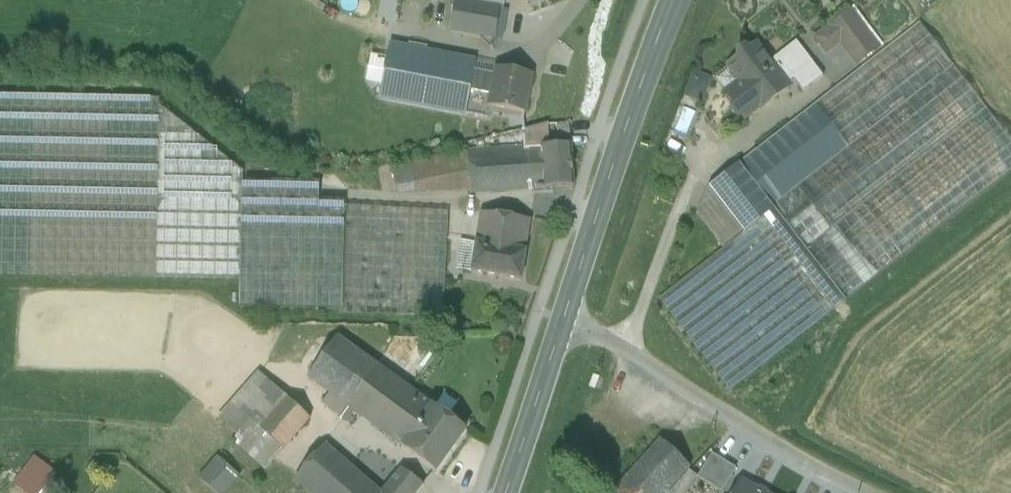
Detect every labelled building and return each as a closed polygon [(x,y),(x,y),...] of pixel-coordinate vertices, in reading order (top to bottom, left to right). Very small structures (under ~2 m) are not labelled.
[(456,2),(451,31),(493,39),(499,9),(456,2)] [(878,47),(851,12),(832,27),(841,39),(859,62),(878,47)] [(709,187),(745,233),(725,249),(660,299),(731,391),(1010,174),(1010,138),(921,22),(709,187)] [(841,39),(832,27),(816,39),(826,52),(841,39)] [(822,76),(795,43),(770,62),(788,85),(795,79),(804,91),(822,76)] [(770,62),(757,45),(750,50),(744,48),(738,53),(739,59),(729,67),(742,83),(725,96),(733,106),(731,111),(736,117),(742,117),(744,120),(760,107),(762,109),(790,87),(788,85),(770,62)] [(473,64),(392,48),(383,97),(463,113),(468,90),(472,71),(473,64)] [(495,76),(472,71),(468,90),(491,95),(488,107),(525,115),(532,75),(496,68),(495,76)] [(0,96),(0,277),(240,282),(239,307),(340,309),(345,206),(318,205),(319,187),(243,185),(243,174),(159,107),(159,99),(0,96)] [(548,125),(525,131),(526,149),(531,148),(550,147),(548,125)] [(550,147),(531,148),(533,190),(573,187),(571,146),(550,147)] [(526,149),(467,153),(470,187),(470,194),(533,190),(531,148),(526,149)] [(467,153),(409,165),(414,188),(415,194),(470,187),(467,153)] [(409,165),(393,168),(397,191),(414,188),(409,165)] [(709,187),(694,210),(725,249),(745,233),(709,187)] [(448,212),(345,206),(340,309),(340,315),(443,317),(448,212)] [(529,220),(480,214),(476,242),(525,249),(529,220)] [(525,249),(476,242),(472,273),(521,280),(525,249)] [(433,407),(337,336),(305,379),(328,396),(346,409),(402,450),(433,407)] [(286,398),(258,373),(218,419),(224,425),(244,403),(265,422),(286,398)] [(346,409),(328,396),(322,404),(340,417),(346,409)] [(265,422),(244,403),(224,425),(230,430),(265,461),(269,464),(310,418),(286,398),(265,422)] [(464,430),(433,407),(402,450),(433,473),(464,430)] [(260,467),(265,461),(230,430),(225,436),(260,467)] [(611,492),(667,492),(690,468),(661,440),(611,492)] [(324,446),(293,482),(306,492),(380,492),(324,446)] [(736,469),(712,454),(698,476),(697,477),(720,492),(736,469)] [(34,455),(12,482),(25,492),(37,492),(54,473),(34,455)] [(200,479),(214,492),(221,492),(236,477),(218,460),(200,479)] [(698,476),(691,470),(670,492),(689,492),(697,477),(698,476)] [(380,492),(416,492),(421,487),(400,471),(380,492)] [(741,482),(734,492),(761,492),(741,482)]
